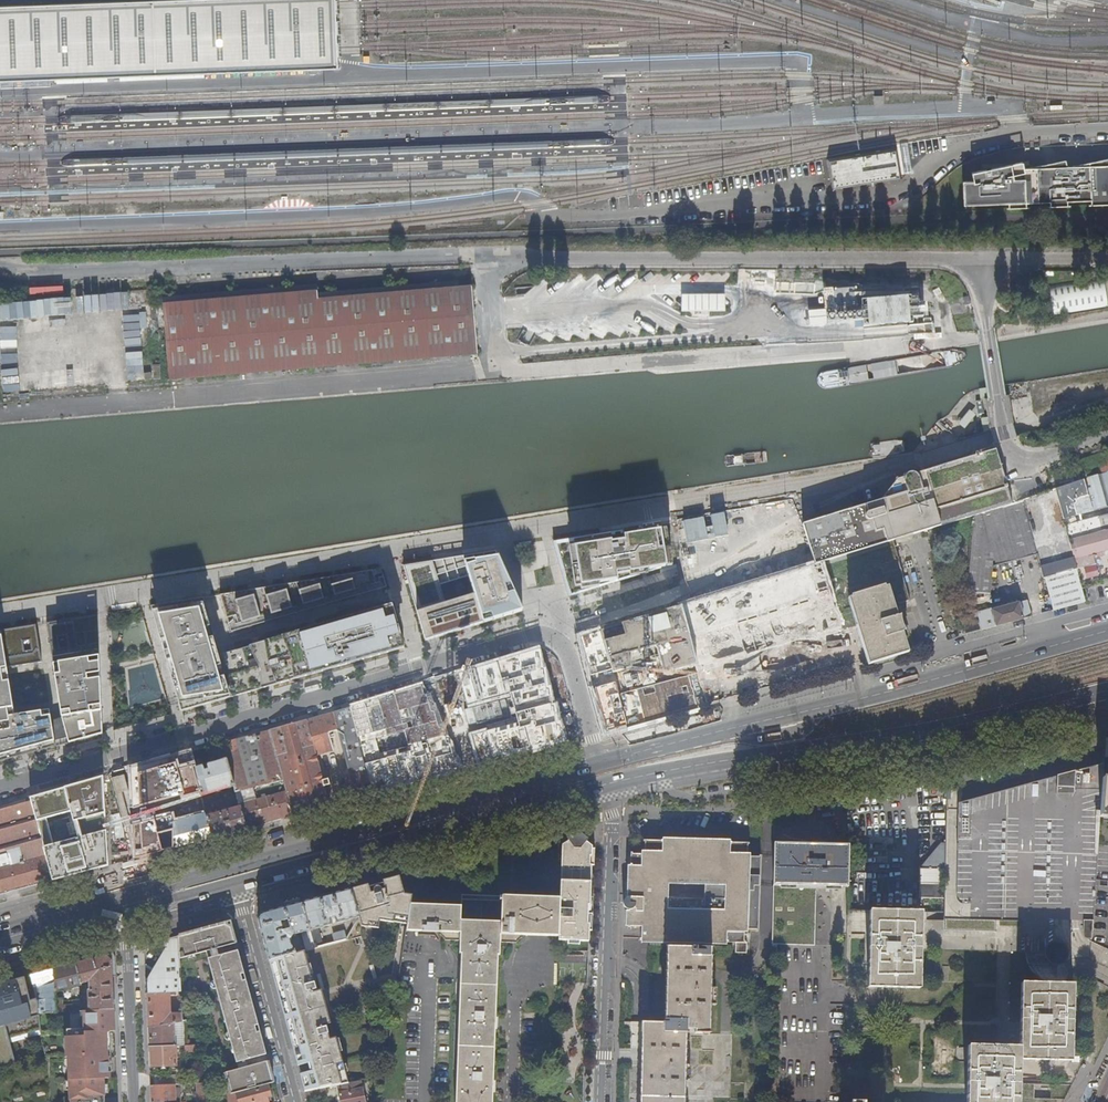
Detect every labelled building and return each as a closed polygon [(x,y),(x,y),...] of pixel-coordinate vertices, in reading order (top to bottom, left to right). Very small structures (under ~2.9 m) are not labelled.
[(340,72),(340,50),(339,28),(338,7),(338,0),(279,0),(0,10),(0,85),(340,72)] [(829,157),(832,185),(898,177),(894,150),(829,157)] [(1009,208),(1027,208),(1026,202),(1051,202),(1051,207),(1068,206),(1068,202),(1092,200),(1092,205),(1107,205),(1107,165),(1024,168),(1024,162),(974,172),(974,182),(965,182),(966,204),(1009,203),(1009,208)] [(1050,285),(1054,315),(1107,308),(1107,298),(1105,278),(1050,285)] [(448,292),(461,291),(455,283),(448,289),(448,292)] [(426,294),(445,292),(445,289),(440,284),(426,294)] [(284,286),(269,298),(289,296),(290,293),(284,286)] [(389,287),(377,297),(393,296),(394,293),(389,287)] [(292,293),(293,296),(305,295),(298,288),(292,293)] [(241,300),(237,300),(218,301),(202,303),(188,303),(185,303),(169,305),(157,305),(164,383),(475,356),(472,290),(461,291),(448,292),(445,292),(426,294),(409,295),(398,296),(393,296),(377,297),(358,299),(346,300),(342,300),(324,301),(318,302),(319,294),(305,295),(293,296),(289,296),(269,298),(253,299),(241,300)] [(218,301),(237,300),(237,297),(233,290),(218,301)] [(126,291),(84,294),(85,311),(119,309),(121,338),(138,337),(137,324),(144,324),(143,308),(127,309),(126,291)] [(337,291),(324,301),(342,300),(343,297),(337,291)] [(680,294),(681,311),(725,311),(725,293),(680,294)] [(169,305),(185,303),(185,300),(181,294),(169,305)] [(69,295),(7,303),(9,319),(71,311),(69,295)] [(188,303),(202,303),(195,295),(188,300),(188,303)] [(968,297),(962,298),(965,307),(971,305),(968,297)] [(908,301),(861,305),(864,332),(911,327),(908,301)] [(135,372),(140,372),(139,343),(124,344),(125,380),(135,380),(135,372)] [(28,391),(27,373),(13,374),(12,353),(0,354),(0,391),(28,391)] [(1008,505),(1009,500),(1001,474),(993,446),(987,447),(987,450),(978,453),(977,452),(974,453),(973,453),(973,454),(920,471),(922,476),(898,484),(901,494),(802,525),(813,566),(892,541),(897,540),(973,517),(983,513),(1008,505)] [(1087,471),(1089,478),(1099,474),(1107,506),(1107,507),(1107,464),(1087,471)] [(1107,507),(1107,506),(1099,474),(1089,478),(1082,480),(1054,489),(1074,559),(1079,577),(1082,589),(1107,582),(1107,507)] [(1042,568),(1074,559),(1054,489),(1008,505),(998,565),(1037,555),(1041,568),(1042,568)] [(993,544),(1001,541),(1007,505),(996,509),(993,544)] [(973,517),(966,592),(989,594),(991,567),(993,544),(996,509),(983,513),(973,517)] [(673,523),(560,541),(574,595),(678,564),(673,523)] [(813,566),(720,594),(736,654),(744,651),(744,654),(857,617),(870,660),(903,649),(898,633),(907,630),(901,614),(893,616),(889,606),(908,601),(892,541),(813,566)] [(991,567),(997,566),(1001,541),(993,544),(991,567)] [(491,552),(400,566),(422,642),(518,612),(491,552)] [(1074,559),(1042,568),(1047,586),(1079,577),(1074,559)] [(378,570),(218,596),(227,626),(381,581),(378,570)] [(1047,586),(1053,611),(1086,602),(1082,589),(1079,577),(1047,586)] [(720,594),(681,606),(697,667),(736,654),(720,594)] [(200,599),(148,607),(161,652),(166,650),(205,639),(212,637),(200,599)] [(987,625),(989,628),(1031,617),(1027,601),(992,610),(994,618),(990,620),(991,624),(987,625)] [(386,606),(323,625),(324,628),(387,609),(386,606)] [(171,669),(167,670),(179,712),(286,681),(285,677),(318,668),(319,671),(343,664),(342,661),(398,645),(387,609),(324,628),(323,625),(307,629),(309,632),(267,644),(266,641),(210,657),(171,669)] [(95,615),(44,624),(50,661),(56,695),(98,688),(95,615)] [(981,630),(986,629),(986,623),(989,622),(988,618),(979,621),(981,630)] [(53,747),(49,720),(47,711),(12,716),(11,708),(6,680),(4,668),(13,667),(13,661),(20,660),(20,666),(39,663),(33,625),(0,631),(0,761),(53,747)] [(307,629),(266,641),(267,644),(309,632),(307,629)] [(205,639),(166,650),(171,669),(210,657),(205,639)] [(398,645),(342,661),(343,664),(399,648),(398,645)] [(285,677),(286,681),(319,671),(318,668),(285,677)] [(98,688),(56,695),(57,704),(98,697),(98,688)] [(98,697),(57,704),(60,718),(67,743),(100,734),(98,697)] [(350,800),(372,795),(363,761),(353,725),(349,707),(299,722),(269,730),(285,792),(292,816),(328,806),(315,755),(332,751),(328,734),(336,732),(337,735),(339,734),(350,774),(344,776),(350,800)] [(60,718),(49,720),(53,747),(67,743),(60,718)] [(285,792),(269,730),(223,744),(227,760),(234,787),(238,804),(285,792)] [(387,774),(438,760),(434,744),(383,757),(387,774)] [(190,844),(212,838),(206,815),(201,796),(194,769),(190,753),(155,763),(160,784),(168,811),(180,807),(183,817),(182,817),(190,844)] [(201,796),(234,787),(227,760),(208,766),(209,770),(204,771),(203,767),(194,769),(201,796)] [(1102,780),(1103,768),(1060,779),(1059,776),(1042,781),(1042,783),(952,807),(945,809),(942,867),(940,896),(939,914),(941,914),(1022,919),(1022,926),(1020,951),(1026,952),(1046,953),(1047,948),(1051,944),(1052,921),(1069,922),(1082,923),(1082,937),(1085,942),(1091,942),(1099,820),(1102,780)] [(34,814),(41,841),(43,849),(43,850),(45,857),(52,881),(108,866),(104,777),(30,798),(34,814)] [(1102,780),(1099,820),(1107,820),(1107,781),(1102,780)] [(943,783),(929,785),(930,794),(944,792),(943,783)] [(246,829),(292,816),(285,792),(238,804),(239,806),(239,807),(241,807),(246,829)] [(34,814),(30,798),(0,806),(0,895),(52,881),(45,857),(43,850),(43,849),(41,841),(34,814)] [(230,833),(246,829),(241,807),(239,807),(239,806),(206,815),(212,838),(230,833)] [(162,851),(172,849),(171,830),(157,834),(162,851)] [(567,843),(561,847),(559,899),(557,936),(557,941),(588,943),(591,848),(585,844),(587,841),(580,835),(576,834),(573,835),(566,840),(567,843)] [(629,926),(628,926),(628,927),(642,927),(642,941),(735,944),(735,954),(746,955),(747,943),(743,943),(744,930),(757,930),(759,858),(746,858),(747,844),(699,843),(660,841),(645,841),(644,855),(631,854),(630,897),(626,897),(626,899),(624,901),(624,903),(624,906),(626,908),(626,912),(629,912),(629,926)] [(772,844),(771,886),(815,887),(847,888),(848,846),(772,844)] [(940,896),(942,867),(917,866),(915,895),(940,896)] [(407,919),(411,896),(403,894),(399,881),(382,885),(383,890),(390,915),(407,919)] [(770,945),(813,946),(815,887),(771,886),(770,945)] [(406,924),(407,919),(390,915),(383,890),(381,891),(379,888),(377,887),(374,888),(372,890),(372,892),(372,893),(369,894),(376,919),(378,920),(397,923),(404,924),(406,924)] [(367,888),(351,892),(358,918),(360,925),(365,926),(367,926),(368,921),(376,919),(369,894),(367,888)] [(351,892),(350,890),(337,893),(301,903),(313,948),(322,946),(317,928),(332,925),(331,920),(332,920),(334,919),(337,923),(355,919),(358,918),(351,892)] [(559,899),(512,898),(460,896),(460,906),(410,904),(408,930),(442,931),(442,934),(447,939),(461,940),(461,953),(462,953),(461,980),(456,1101),(492,1101),(492,1097),(493,1082),(494,1030),(495,1019),(497,956),(498,956),(499,942),(510,943),(520,943),(520,935),(554,936),(557,936),(559,899)] [(313,948),(301,903),(276,910),(262,913),(257,919),(268,961),(272,959),(293,954),(289,939),(292,935),(300,933),(305,950),(313,948)] [(919,908),(868,907),(866,983),(917,985),(918,967),(918,950),(919,908)] [(368,921),(367,926),(370,927),(377,928),(378,920),(376,919),(368,921)] [(223,924),(177,936),(178,960),(203,952),(211,981),(210,982),(209,984),(209,986),(209,988),(211,989),(212,989),(214,989),(226,1032),(224,1032),(223,1034),(223,1036),(223,1038),(224,1039),(226,1040),(228,1040),(236,1069),(223,1073),(228,1095),(236,1093),(248,1089),(272,1083),(266,1058),(236,946),(231,927),(223,924)] [(334,943),(344,940),(342,932),(332,935),(334,943)] [(165,947),(146,980),(179,979),(178,960),(177,936),(156,942),(165,947)] [(664,1023),(664,1030),(686,1030),(694,1030),(694,1034),(709,1035),(710,1006),(716,1006),(716,989),(710,989),(712,949),(666,948),(664,1023)] [(293,954),(272,959),(273,961),(275,960),(279,976),(276,976),(277,977),(279,976),(281,984),(279,985),(279,986),(281,985),(285,1000),(283,1001),(283,1002),(286,1001),(289,1016),(287,1016),(287,1017),(290,1017),(294,1032),(291,1032),(292,1033),(294,1033),(298,1048),(296,1048),(296,1049),(299,1049),(300,1052),(336,1044),(334,1038),(329,1039),(325,1027),(322,1028),(321,1025),(329,1023),(327,1019),(320,990),(312,992),(311,990),(315,989),(311,976),(309,976),(302,951),(296,953),(293,954)] [(1050,984),(1059,984),(1072,980),(1068,962),(1065,964),(1062,965),(1058,966),(1054,965),(1050,962),(1047,959),(1046,953),(1026,952),(1027,961),(1028,966),(1033,974),(1036,977),(1041,981),(1050,984)] [(105,956),(75,964),(81,984),(89,982),(89,991),(88,991),(88,1011),(113,1009),(111,961),(105,956)] [(75,964),(53,970),(55,992),(63,990),(64,991),(71,989),(71,988),(81,985),(81,984),(75,964)] [(53,970),(30,976),(36,999),(37,1001),(38,1001),(39,1013),(56,1012),(55,992),(53,970)] [(24,977),(12,981),(18,1004),(30,1001),(24,977)] [(1088,978),(1088,984),(1100,990),(1102,985),(1088,978)] [(145,980),(145,993),(169,992),(180,992),(179,979),(146,980),(145,980)] [(0,984),(5,1004),(0,1005),(0,1016),(8,1048),(27,1043),(19,1012),(20,1012),(18,1004),(12,981),(0,984)] [(1071,1085),(1049,1084),(1049,1099),(1033,1099),(1033,1084),(1017,1083),(1018,1060),(1070,1061),(1070,1055),(1071,985),(1059,984),(1050,984),(1020,983),(1019,1025),(1018,1047),(991,1046),(967,1046),(966,1090),(965,1101),(1062,1101),(1071,1085)] [(147,1028),(174,1023),(181,1022),(181,1013),(170,1013),(169,992),(145,993),(147,1028)] [(171,1011),(180,1011),(180,993),(171,993),(171,1011)] [(19,1012),(27,1043),(41,1040),(40,1032),(38,1013),(37,1001),(36,999),(30,1001),(18,1004),(20,1012),(19,1012)] [(113,1009),(88,1011),(83,1011),(83,1030),(66,1030),(67,1056),(67,1061),(69,1101),(104,1101),(103,1078),(107,1078),(106,1031),(114,1031),(113,1009)] [(45,1056),(41,1040),(27,1043),(8,1048),(0,1016),(0,1069),(45,1056)] [(686,1034),(686,1030),(664,1030),(664,1023),(647,1022),(645,1101),(680,1101),(682,1034),(686,1034)] [(148,1047),(174,1046),(174,1023),(147,1028),(148,1047)] [(308,1089),(308,1090),(323,1087),(347,1082),(341,1062),(336,1044),(300,1052),(303,1063),(300,1064),(301,1065),(307,1063),(309,1071),(303,1073),(305,1073),(309,1089),(308,1089)] [(148,1047),(149,1067),(175,1066),(174,1046),(148,1047)] [(374,1068),(373,1061),(364,1064),(366,1070),(374,1068)] [(154,1078),(154,1086),(177,1085),(177,1077),(154,1078)] [(340,1101),(364,1101),(363,1100),(359,1081),(347,1084),(336,1086),(340,1101)] [(205,1101),(205,1084),(195,1084),(196,1101),(205,1101)] [(150,1101),(175,1101),(174,1089),(183,1089),(183,1085),(177,1085),(154,1086),(149,1086),(150,1101)] [(248,1089),(236,1093),(238,1101),(267,1101),(266,1099),(270,1097),(267,1087),(249,1092),(248,1089)] [(308,1090),(303,1091),(306,1101),(325,1097),(323,1087),(308,1090)]
